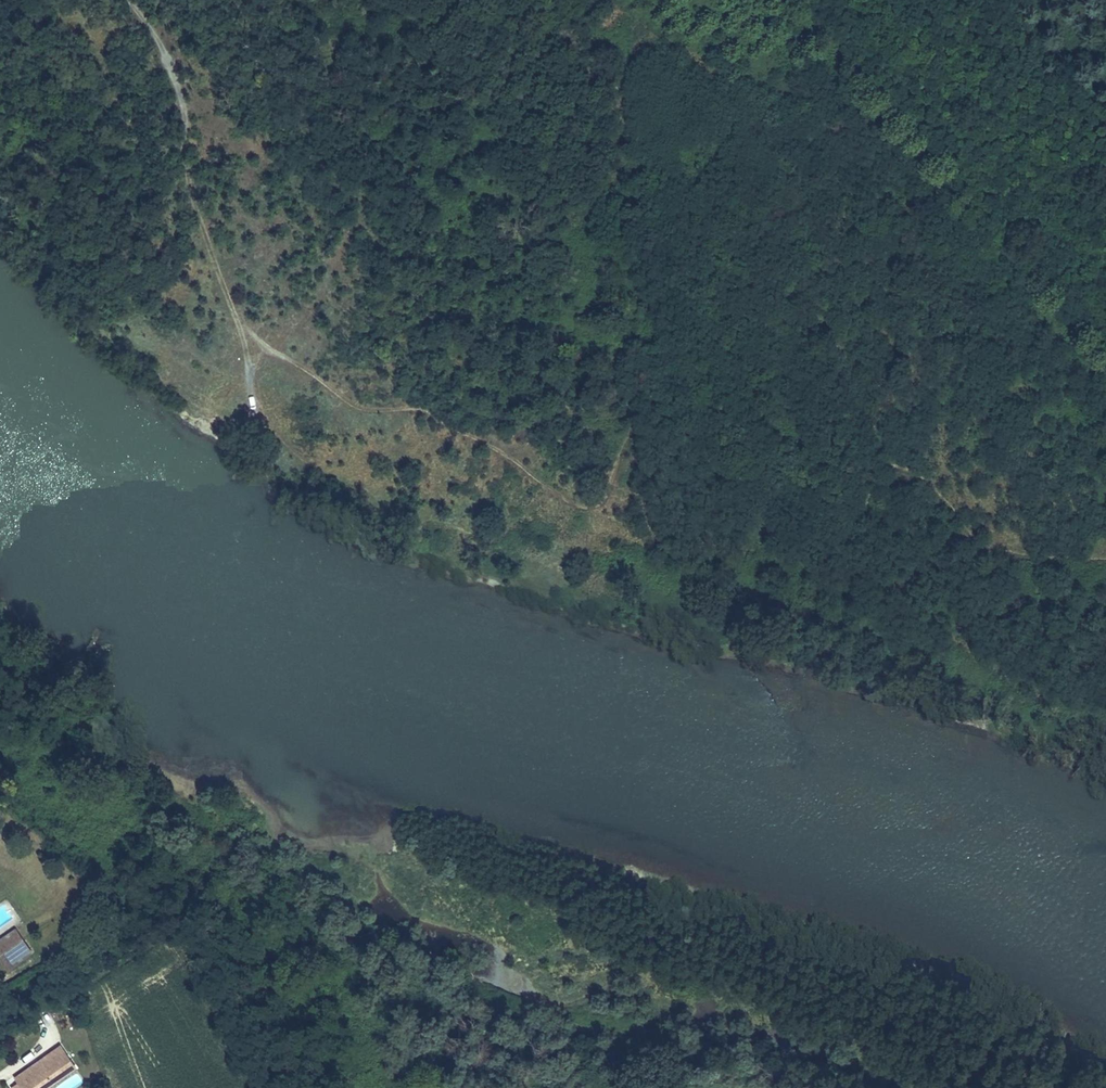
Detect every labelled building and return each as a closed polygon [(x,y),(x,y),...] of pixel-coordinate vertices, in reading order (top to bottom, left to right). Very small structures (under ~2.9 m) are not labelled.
[(0,946),(0,951),(5,958),(26,943),(19,933),(0,946)] [(75,1069),(61,1048),(16,1081),(20,1085),(21,1087),(50,1087),(75,1069)]
